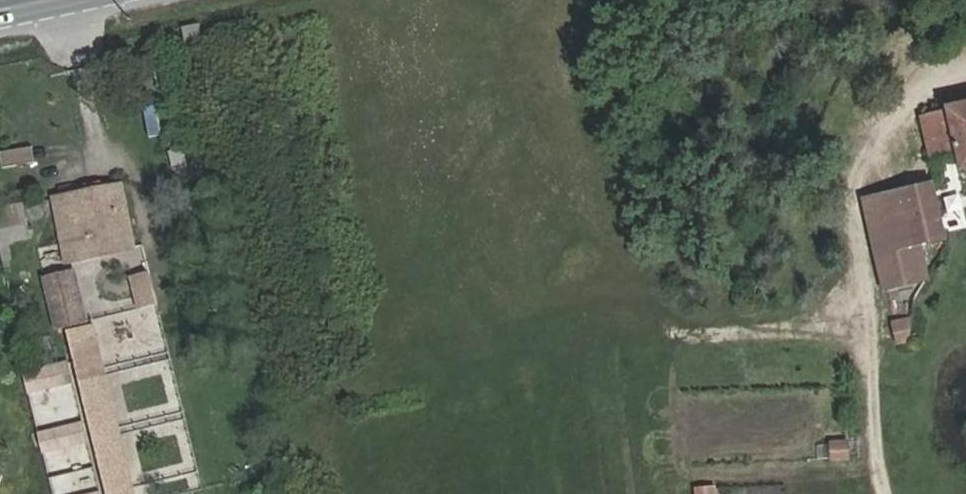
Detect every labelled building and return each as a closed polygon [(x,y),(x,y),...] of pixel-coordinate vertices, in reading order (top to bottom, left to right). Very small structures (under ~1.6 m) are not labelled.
[(180,26),(182,42),(199,41),(197,24),(180,26)] [(961,156),(964,165),(965,165),(965,102),(950,105),(961,156)] [(934,162),(961,156),(950,105),(923,111),(934,162)] [(143,107),(144,136),(158,135),(157,106),(143,107)] [(5,168),(37,164),(35,146),(3,150),(5,168)] [(171,169),(185,167),(183,147),(168,149),(171,169)] [(878,291),(928,281),(920,244),(943,239),(931,180),(859,194),(878,291)] [(113,232),(115,241),(133,237),(122,188),(62,199),(71,241),(83,239),(113,232)] [(84,247),(115,241),(113,232),(83,239),(84,247)] [(42,276),(56,330),(91,321),(77,267),(42,276)] [(147,271),(128,276),(135,307),(154,303),(147,271)] [(109,370),(168,355),(156,305),(97,319),(109,370)] [(893,317),(890,343),(908,345),(910,319),(893,317)] [(130,455),(125,456),(98,322),(74,327),(104,482),(111,481),(113,493),(138,493),(130,455)] [(30,396),(77,383),(71,358),(23,372),(30,396)] [(38,432),(44,455),(91,444),(86,420),(38,432)] [(692,493),(715,493),(714,484),(691,486),(692,493)]
